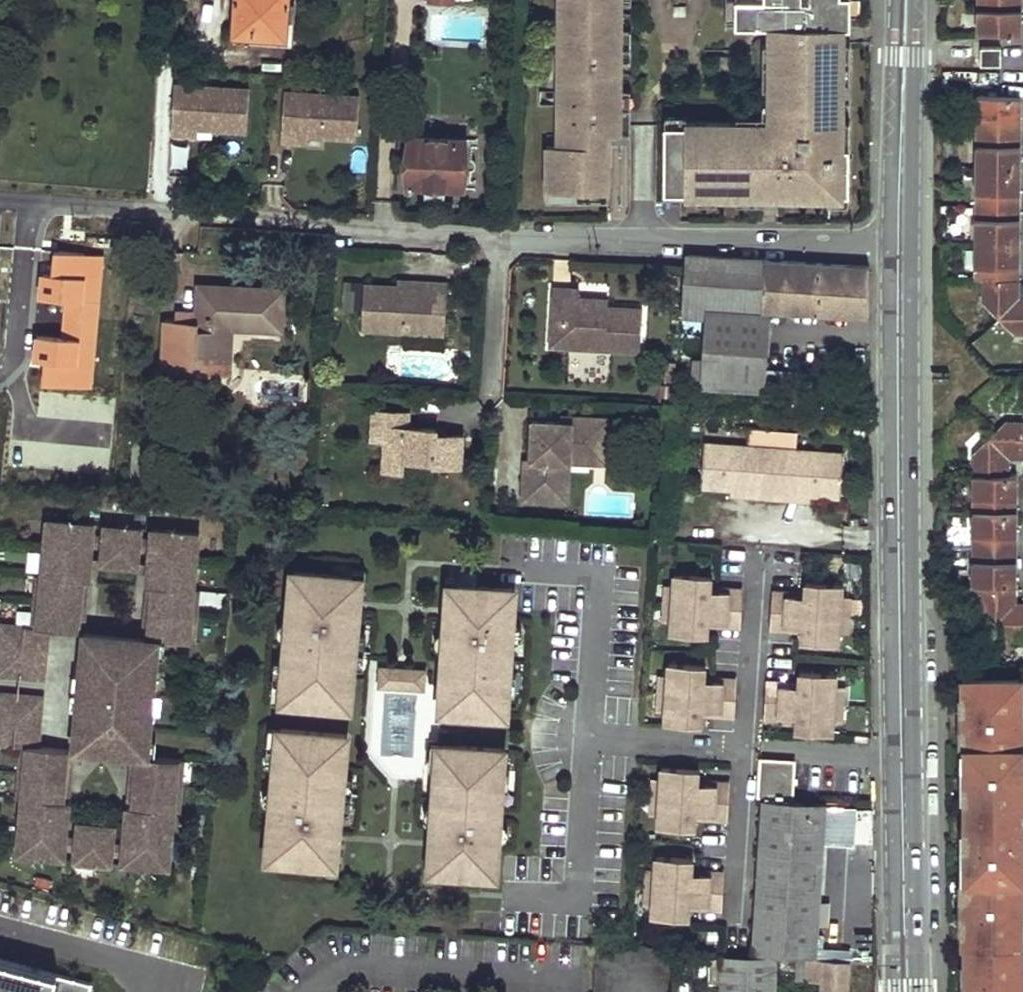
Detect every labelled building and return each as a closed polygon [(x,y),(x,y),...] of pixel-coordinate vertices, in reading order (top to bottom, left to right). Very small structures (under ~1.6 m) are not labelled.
[(233,32),(255,32),(255,39),(287,40),(291,0),(235,0),(233,32)] [(611,145),(611,134),(561,134),(561,115),(567,115),(567,89),(561,89),(561,55),(567,55),(567,29),(561,29),(562,0),(555,0),(554,144),(611,145)] [(616,134),(616,89),(617,62),(617,29),(617,3),(617,0),(562,0),(561,29),(567,29),(567,55),(561,55),(561,89),(567,89),(567,115),(561,115),(561,134),(611,134),(616,134)] [(666,127),(666,194),(694,194),(715,194),(737,194),(778,195),(778,198),(830,199),(830,195),(851,195),(851,148),(841,148),(841,121),(841,90),(842,43),(842,29),(852,29),(852,21),(852,2),(852,0),(737,0),(737,28),(774,28),(774,45),(774,90),(774,104),(774,117),(774,127),(739,127),(739,123),(687,123),(687,127),(666,127)] [(727,28),(737,28),(737,0),(727,0),(727,28)] [(979,33),(1022,33),(1022,0),(979,0),(979,33)] [(862,21),(862,2),(852,2),(852,21),(862,21)] [(617,29),(617,62),(627,62),(627,29),(617,29)] [(851,90),(852,43),(842,43),(841,90),(851,90)] [(774,45),(764,45),(764,90),(774,90),(774,45)] [(1001,65),(1001,46),(981,46),(981,65),(1001,65)] [(248,126),(250,84),(175,80),(172,131),(187,131),(188,123),(248,126)] [(358,132),(360,89),(284,86),(282,137),(297,137),(297,129),(358,132)] [(616,89),(616,134),(626,134),(626,89),(616,89)] [(1020,297),(1021,96),(978,95),(980,276),(986,276),(985,296),(1018,335),(1022,335),(1022,297),(1020,297)] [(764,117),(739,117),(739,123),(739,127),(774,127),(774,117),(774,104),(764,104),(764,117)] [(687,117),(666,117),(666,127),(687,127),(687,123),(687,117)] [(851,148),(851,121),(841,121),(841,148),(851,148)] [(411,137),(408,187),(426,187),(450,188),(464,188),(467,140),(438,140),(438,132),(430,132),(431,137),(411,137)] [(172,143),(169,168),(187,170),(190,145),(172,143)] [(554,144),(549,144),(548,190),(611,191),(611,145),(554,144)] [(450,188),(426,187),(427,199),(449,198),(450,188)] [(548,190),(548,200),(611,201),(611,191),(548,190)] [(694,194),(694,204),(715,204),(715,194),(694,194)] [(737,194),(737,204),(778,204),(778,198),(778,195),(737,194)] [(830,205),(851,205),(851,195),(830,195),(830,199),(830,205)] [(770,311),(871,320),(870,294),(870,268),(689,257),(685,316),(708,318),(705,359),(694,359),(692,386),(765,391),(770,311)] [(3,300),(2,329),(52,333),(56,264),(16,262),(12,300),(3,300)] [(427,288),(427,282),(398,280),(397,286),(400,286),(400,293),(410,294),(411,287),(427,288)] [(362,329),(444,335),(448,283),(427,282),(427,288),(411,287),(410,294),(400,293),(400,286),(365,284),(362,329)] [(286,291),(202,286),(199,321),(167,319),(164,371),(196,373),(196,363),(227,365),(232,328),(283,331),(286,291)] [(579,299),(579,292),(553,290),(552,318),(561,319),(559,348),(639,353),(643,310),(608,308),(606,308),(606,314),(597,313),(598,300),(579,299)] [(608,301),(598,300),(597,313),(606,314),(606,308),(608,308),(608,301)] [(561,319),(552,318),(549,347),(559,348),(561,319)] [(51,343),(52,333),(2,329),(2,339),(51,343)] [(196,373),(227,375),(227,365),(196,363),(196,373)] [(800,372),(768,370),(766,390),(799,392),(800,372)] [(407,429),(408,413),(370,411),(368,442),(383,443),(382,471),(402,472),(403,461),(432,463),(432,465),(460,467),(461,436),(435,435),(435,430),(407,429)] [(596,432),(597,418),(572,417),(572,423),(562,423),(533,421),(531,460),(525,460),(523,501),(560,502),(562,462),(571,463),(571,454),(607,456),(608,433),(596,432)] [(609,419),(597,418),(596,432),(608,433),(609,419)] [(997,418),(969,463),(970,581),(980,581),(980,601),(1010,631),(1022,631),(1022,602),(1017,603),(1018,475),(1010,475),(1010,458),(1022,458),(1022,418),(997,418)] [(705,442),(701,486),(731,489),(754,490),(754,496),(788,499),(788,493),(811,494),(841,497),(844,453),(705,442)] [(607,456),(571,454),(571,463),(607,465),(607,456)] [(571,463),(562,462),(560,502),(569,503),(571,463)] [(53,522),(46,521),(43,549),(50,550),(53,522)] [(94,525),(53,522),(50,550),(48,578),(41,577),(39,602),(37,629),(48,630),(79,633),(81,606),(83,581),(89,582),(91,567),(91,558),(92,549),(93,536),(94,525)] [(115,535),(116,528),(105,527),(104,534),(115,535)] [(115,535),(104,534),(104,537),(103,549),(102,559),(102,562),(138,565),(139,563),(140,552),(141,539),(141,530),(116,528),(115,535)] [(194,534),(152,531),(152,540),(151,553),(149,564),(149,573),(147,587),(156,588),(153,614),(151,639),(167,640),(190,642),(193,618),(195,592),(189,591),(191,562),(194,534)] [(191,562),(198,563),(200,535),(194,534),(191,562)] [(104,537),(93,536),(92,549),(103,549),(104,537)] [(152,540),(141,539),(140,552),(151,553),(152,540)] [(48,578),(50,550),(43,549),(41,577),(48,578)] [(91,567),(101,568),(102,559),(91,558),(91,567)] [(138,565),(102,562),(101,568),(138,571),(138,565)] [(189,591),(195,592),(198,563),(191,562),(189,591)] [(149,564),(139,563),(138,571),(149,573),(149,564)] [(358,631),(360,607),(346,606),(346,598),(348,599),(349,599),(350,598),(351,597),(352,597),(352,596),(353,596),(353,595),(354,576),(294,570),(292,601),(290,601),(285,662),(286,662),(282,701),(349,707),(351,689),(353,689),(355,666),(356,650),(355,649),(357,632),(358,632),(358,631)] [(712,576),(675,573),(674,585),(673,603),(672,621),(671,633),(708,635),(709,626),(709,621),(741,624),(743,592),(711,589),(711,585),(712,576)] [(41,577),(34,576),(32,602),(39,602),(41,577)] [(354,576),(353,595),(353,596),(352,596),(352,597),(351,597),(350,598),(349,599),(348,599),(346,598),(346,606),(360,607),(363,576),(354,576)] [(805,596),(773,594),(771,625),(803,628),(803,632),(802,642),(839,644),(840,632),(841,614),(843,596),(843,584),(806,581),(806,591),(805,596)] [(510,675),(514,618),(513,618),(515,588),(455,584),(454,603),(454,604),(455,605),(456,606),(457,607),(458,607),(459,607),(461,607),(460,615),(447,614),(441,711),(455,712),(455,706),(475,707),(475,713),(508,715),(509,692),(506,692),(507,674),(510,675)] [(454,604),(454,603),(455,584),(449,584),(447,614),(460,615),(461,607),(459,607),(458,607),(457,607),(456,606),(455,605),(454,604)] [(674,585),(667,584),(666,603),(673,603),(674,585)] [(156,588),(147,587),(145,614),(153,614),(156,588)] [(201,592),(195,592),(193,618),(199,618),(201,592)] [(850,597),(843,596),(841,614),(848,614),(850,597)] [(32,602),(30,629),(37,629),(39,602),(32,602)] [(673,603),(666,603),(664,620),(672,621),(673,603)] [(153,614),(145,614),(143,638),(151,639),(153,614)] [(193,618),(190,642),(197,643),(199,618),(193,618)] [(0,626),(0,674),(44,678),(48,630),(37,629),(30,629),(0,626)] [(356,650),(365,650),(367,632),(358,631),(358,632),(357,632),(355,649),(356,650)] [(85,634),(82,666),(107,669),(107,661),(115,662),(117,647),(125,647),(131,653),(160,656),(166,657),(167,640),(151,639),(143,638),(85,634)] [(107,669),(82,666),(78,724),(101,726),(101,732),(109,733),(108,744),(117,744),(125,739),(152,741),(154,714),(146,714),(147,698),(149,681),(158,682),(160,656),(131,653),(125,647),(117,647),(115,662),(107,661),(107,669)] [(365,650),(356,650),(355,666),(364,667),(365,650)] [(666,711),(665,723),(702,725),(703,716),(703,711),(735,713),(737,682),(705,679),(705,675),(706,665),(669,663),(668,675),(667,693),(666,711)] [(380,673),(380,680),(386,686),(393,687),(399,681),(400,674),(395,668),(387,667),(380,673)] [(412,669),(395,668),(400,674),(399,681),(393,687),(411,688),(406,681),(406,674),(412,669)] [(406,674),(406,681),(411,688),(418,688),(425,683),(426,676),(420,669),(412,669),(406,674)] [(800,681),(800,686),(767,683),(765,716),(797,718),(797,722),(796,731),(833,734),(834,722),(835,703),(836,686),(837,674),(800,672),(800,681)] [(667,693),(668,675),(661,674),(660,693),(667,693)] [(966,679),(966,742),(971,742),(973,875),(968,875),(969,942),(975,942),(975,991),(1022,991),(1022,678),(966,679)] [(149,681),(147,698),(156,699),(158,682),(149,681)] [(844,686),(836,686),(835,703),(842,704),(844,686)] [(0,691),(0,741),(20,743),(28,745),(40,746),(44,695),(0,691)] [(667,693),(660,693),(658,710),(666,711),(667,693)] [(156,699),(147,698),(146,714),(154,714),(156,699)] [(842,704),(835,703),(834,722),(842,722),(842,704)] [(101,726),(78,724),(75,749),(135,754),(143,754),(158,756),(159,741),(152,741),(125,739),(117,744),(108,744),(109,733),(101,732),(101,726)] [(347,753),(345,752),(347,734),(280,728),(277,768),(276,767),(270,829),(271,829),(268,859),(329,864),(331,846),(331,845),(330,845),(330,844),(329,843),(329,842),(328,842),(328,841),(327,841),(325,841),(325,833),(340,834),(342,811),(342,810),(340,810),(342,792),(343,792),(345,775),(347,753)] [(25,770),(28,745),(20,743),(18,769),(25,770)] [(504,771),(505,748),(441,744),(440,769),(437,768),(432,840),(445,841),(445,849),(443,849),(442,849),(441,849),(440,849),(439,850),(439,851),(438,851),(438,852),(438,853),(437,872),(496,876),(498,845),(499,845),(503,789),(500,789),(501,771),(504,771)] [(40,746),(28,745),(25,770),(23,795),(30,796),(27,824),(24,853),(65,857),(66,848),(68,834),(71,800),(64,799),(66,774),(69,749),(40,746)] [(69,749),(66,774),(73,774),(75,749),(69,749)] [(158,756),(143,754),(140,781),(138,806),(131,805),(127,842),(126,855),(125,863),(166,867),(168,838),(172,809),(178,810),(180,784),(182,758),(158,756)] [(140,781),(143,754),(135,754),(132,780),(140,781)] [(182,758),(180,784),(187,784),(188,758),(182,758)] [(792,798),(795,761),(762,759),(759,796),(792,798)] [(659,814),(658,826),(695,829),(696,819),(696,815),(729,817),(730,785),(698,783),(699,779),(699,769),(662,767),(662,779),(660,796),(659,814)] [(73,774),(66,774),(64,799),(71,800),(73,774)] [(343,792),(353,793),(354,776),(345,775),(343,792)] [(662,779),(654,778),(653,796),(660,796),(662,779)] [(140,781),(132,780),(131,805),(138,806),(140,781)] [(187,784),(180,784),(178,810),(185,811),(187,784)] [(351,812),(353,793),(343,792),(342,792),(340,810),(342,810),(342,811),(351,812)] [(30,796),(23,795),(20,823),(27,824),(30,796)] [(660,796),(653,796),(652,814),(659,814),(660,796)] [(765,800),(755,951),(815,955),(825,804),(765,800)] [(172,809),(168,838),(176,839),(178,810),(172,809)] [(27,824),(20,823),(18,852),(24,853),(27,824)] [(92,829),(80,828),(79,836),(78,849),(77,858),(114,862),(115,854),(116,840),(118,826),(93,823),(92,829)] [(325,841),(327,841),(328,841),(328,842),(329,842),(329,843),(330,844),(330,845),(331,845),(331,846),(329,864),(337,865),(340,834),(325,833),(325,841)] [(79,836),(68,834),(66,848),(78,849),(79,836)] [(168,838),(166,867),(173,867),(176,839),(168,838)] [(127,842),(116,840),(115,854),(126,855),(127,842)] [(437,872),(438,853),(438,852),(438,851),(439,851),(439,850),(440,849),(441,849),(442,849),(443,849),(445,849),(445,841),(432,840),(430,871),(437,872)] [(652,916),(689,918),(690,909),(690,905),(723,907),(725,875),(692,873),(693,868),(693,859),(657,856),(656,868),(654,886),(653,904),(652,916)] [(114,862),(77,858),(76,865),(113,868),(114,862)] [(656,868),(648,868),(647,886),(654,886),(656,868)] [(653,904),(654,886),(647,886),(646,904),(653,904)] [(749,955),(736,954),(736,959),(737,991),(804,991),(804,983),(824,983),(823,991),(849,991),(850,962),(749,955)] [(92,982),(0,957),(0,991),(90,991),(92,982)] [(725,991),(737,991),(736,959),(725,958),(725,991)]
